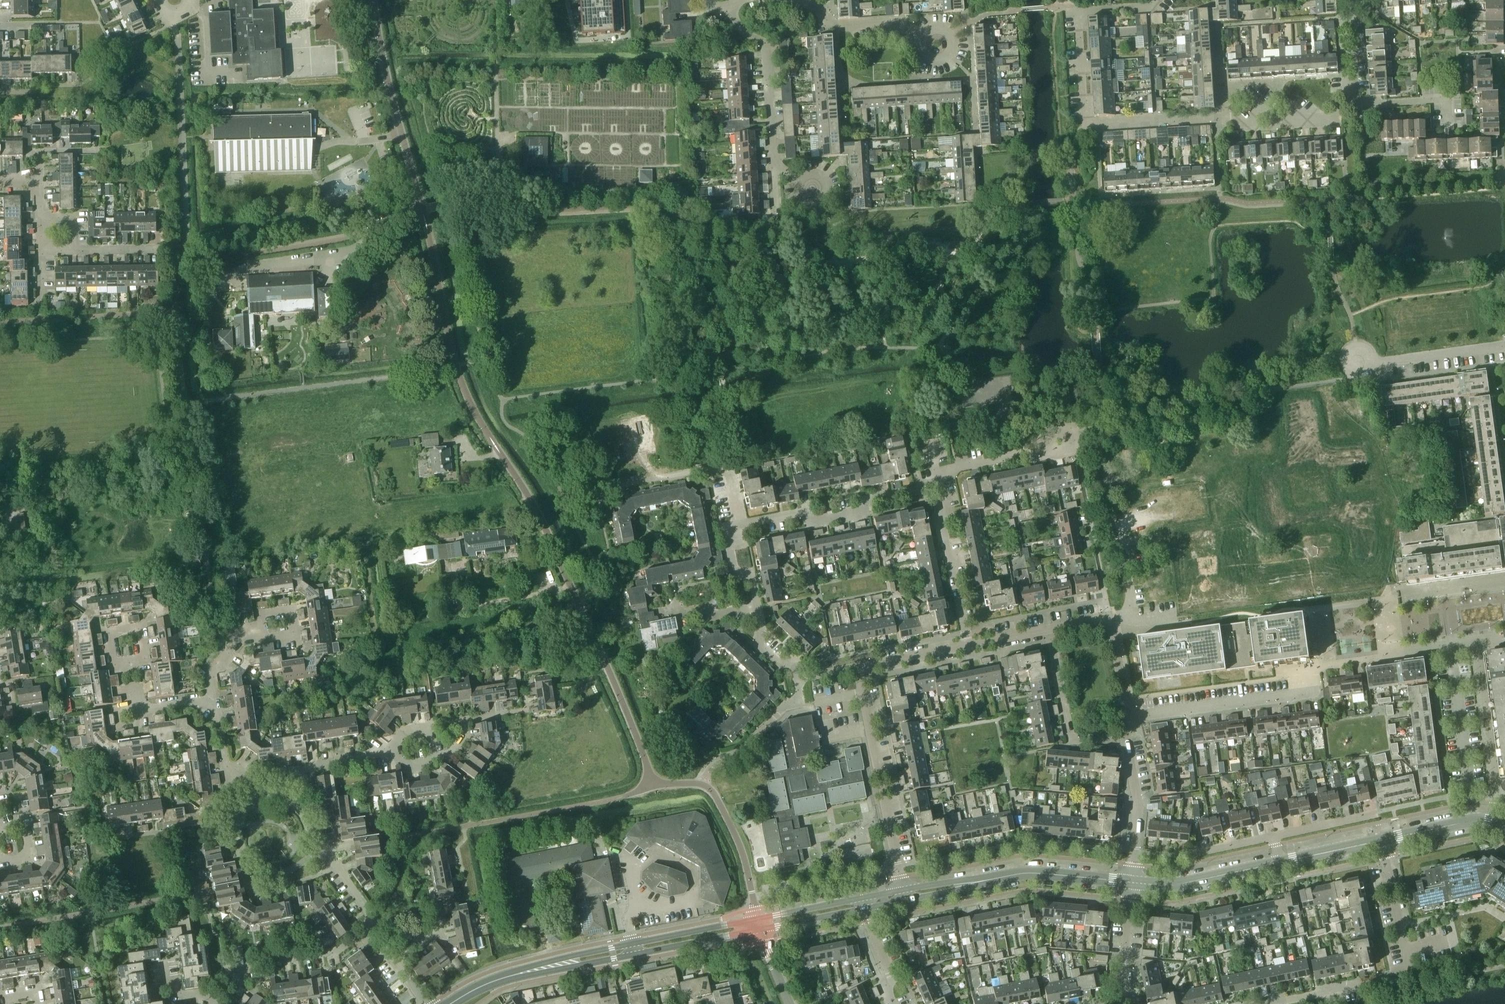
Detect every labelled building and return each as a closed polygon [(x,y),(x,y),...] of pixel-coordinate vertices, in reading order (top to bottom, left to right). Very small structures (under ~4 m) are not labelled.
[(11,18),(34,17),(33,0),(11,0),(11,18)] [(135,0),(116,0),(114,1),(119,10),(136,2),(135,0)] [(229,13),(208,14),(211,56),(232,54),(233,65),(256,64),(256,67),(247,68),(247,81),(283,79),(281,51),(276,51),(273,10),(253,12),(252,0),(229,0),(229,13)] [(625,32),(623,0),(581,0),(583,35),(625,32)] [(680,13),(689,13),(688,0),(669,0),(670,10),(680,10),(680,13)] [(857,0),(840,0),(840,8),(872,6),(872,3),(857,4),(857,0)] [(943,13),(961,11),(960,0),(929,2),(929,5),(943,4),(943,13)] [(1251,8),(1251,5),(1236,6),(1236,0),(1219,0),(1219,10),(1251,8)] [(1399,2),(1399,0),(1382,0),(1382,3),(1387,3),(1387,8),(1399,7),(1399,2)] [(1486,0),(1486,12),(1504,12),(1504,1),(1491,1),(1491,0),(1486,0)] [(119,10),(123,19),(140,11),(136,2),(119,10)] [(1334,14),(1334,3),(1302,5),(1302,7),(1317,7),(1317,15),(1334,14)] [(841,19),(858,18),(858,10),(872,9),(872,6),(840,8),(841,19)] [(1220,21),(1237,20),(1237,12),(1251,11),(1251,8),(1219,10),(1220,21)] [(680,10),(670,10),(662,11),(663,26),(671,26),(671,34),(664,35),(664,41),(675,40),(675,38),(690,36),(689,24),(681,24),(681,19),(682,19),(682,18),(681,18),(680,13),(680,10)] [(1207,21),(1206,10),(1186,11),(1186,15),(1189,15),(1189,23),(1207,21)] [(123,19),(127,29),(144,21),(140,11),(123,19)] [(1486,12),(1486,23),(1504,23),(1504,12),(1486,12)] [(1092,18),(1092,29),(1110,28),(1109,17),(1092,18)] [(144,21),(127,29),(132,38),(149,30),(144,21)] [(1188,34),(1207,32),(1207,21),(1189,23),(1190,31),(1187,31),(1188,34)] [(1486,23),(1486,34),(1504,34),(1504,23),(1486,23)] [(995,25),(975,27),(976,38),(993,37),(993,29),(996,29),(995,25)] [(1110,28),(1092,29),(1093,40),(1110,39),(1115,38),(1115,35),(1112,35),(1111,35),(1110,36),(1110,28)] [(1385,46),(1385,42),(1390,42),(1389,30),(1366,31),(1367,43),(1372,43),(1372,47),(1385,46)] [(1187,45),(1208,43),(1207,32),(1188,34),(1187,31),(1176,32),(1176,37),(1182,37),(1182,44),(1187,44),(1187,45)] [(1504,34),(1486,34),(1486,45),(1504,45),(1504,34)] [(829,48),(829,36),(818,37),(809,38),(806,38),(806,49),(808,49),(812,49),(829,48)] [(976,38),(977,49),(1008,47),(1008,44),(994,45),(993,37),(976,38)] [(1093,40),(1094,51),(1111,50),(1110,39),(1093,40)] [(1327,72),(1325,40),(1322,40),(1323,55),(1315,55),(1316,72),(1327,72)] [(1327,72),(1338,71),(1337,54),(1329,54),(1328,40),(1325,40),(1327,72)] [(1316,72),(1315,55),(1307,56),(1306,41),(1303,42),(1305,73),(1316,72)] [(1305,73),(1303,42),(1301,42),(1301,56),(1293,57),(1295,74),(1305,73)] [(1177,56),(1209,54),(1208,43),(1187,45),(1187,53),(1177,54),(1177,56)] [(1284,74),(1282,43),(1279,43),(1280,57),(1272,58),(1273,75),(1284,74)] [(1295,74),(1293,57),(1286,57),(1285,43),(1282,43),(1284,74),(1295,74)] [(1273,75),(1272,58),(1264,59),(1263,44),(1260,45),(1262,76),(1273,75)] [(1262,76),(1260,45),(1257,45),(1258,59),(1250,59),(1251,77),(1262,76)] [(1240,77),(1238,46),(1235,46),(1236,60),(1228,61),(1229,78),(1240,77)] [(1251,77),(1250,59),(1242,60),(1241,46),(1238,46),(1240,77),(1251,77)] [(1386,63),(1386,62),(1386,58),(1391,58),(1390,46),(1385,46),(1372,47),(1367,47),(1368,59),(1373,59),(1373,63),(1374,63),(1386,63)] [(1008,47),(977,49),(977,60),(995,59),(994,51),(1008,50),(1008,47)] [(1153,56),(1164,55),(1163,47),(1153,47),(1153,56)] [(42,49),(42,74),(53,74),(53,56),(46,56),(46,48),(42,49)] [(53,74),(64,73),(63,48),(59,48),(59,56),(53,56),(53,74)] [(63,48),(64,73),(75,73),(75,56),(68,56),(68,48),(63,48)] [(810,60),(830,59),(829,48),(812,49),(813,57),(810,57),(810,60)] [(32,74),(42,74),(42,49),(38,49),(38,57),(31,57),(31,62),(32,74)] [(1111,50),(1094,51),(1095,61),(1112,60),(1111,50)] [(719,70),(726,70),(745,68),(745,66),(745,58),(734,58),(733,52),(718,53),(718,59),(719,70)] [(1192,66),(1209,65),(1209,54),(1177,56),(1178,59),(1192,58),(1192,66)] [(1486,55),(1476,55),(1476,61),(1474,61),(1475,94),(1480,94),(1481,137),(1495,137),(1495,143),(1498,143),(1498,137),(1500,137),(1498,92),(1494,93),(1492,60),(1486,61),(1486,55)] [(814,70),(831,69),(830,59),(810,60),(810,63),(813,63),(814,70)] [(977,60),(978,70),(998,69),(998,72),(1010,71),(1009,66),(995,66),(995,59),(977,60)] [(1112,60),(1095,61),(1095,72),(1117,71),(1116,60),(1112,60)] [(10,80),(21,80),(21,62),(10,63),(10,80)] [(31,62),(21,62),(21,80),(32,79),(32,74),(31,62)] [(1374,75),(1375,79),(1375,80),(1387,79),(1387,78),(1387,74),(1392,74),(1391,62),(1386,62),(1386,63),(1374,63),(1373,63),(1368,64),(1369,76),(1374,75)] [(10,80),(10,63),(0,63),(0,80),(10,80)] [(751,65),(745,66),(745,68),(726,70),(727,80),(746,79),(746,71),(751,70),(751,65)] [(1190,77),(1210,76),(1209,65),(1192,66),(1187,67),(1188,71),(1178,72),(1179,75),(1190,74),(1190,77)] [(811,71),(811,81),(832,80),(831,69),(814,70),(814,71),(811,71)] [(998,69),(978,70),(979,81),(996,80),(995,72),(998,72),(998,69)] [(1163,69),(1154,69),(1154,78),(1164,77),(1163,69)] [(1117,71),(1095,72),(1096,83),(1118,82),(1117,71)] [(1194,88),(1211,87),(1210,76),(1190,77),(1190,74),(1179,75),(1179,81),(1193,80),(1194,88)] [(1418,81),(1418,77),(1411,77),(1406,77),(1406,86),(1408,86),(1408,88),(1415,87),(1415,85),(1417,85),(1417,81),(1418,81)] [(1375,80),(1375,79),(1369,80),(1370,92),(1375,91),(1376,96),(1396,95),(1396,90),(1393,90),(1393,78),(1387,78),(1387,79),(1375,80)] [(727,80),(728,90),(747,89),(747,87),(746,79),(727,80)] [(815,92),(832,91),(832,80),(811,81),(812,84),(815,84),(815,92)] [(979,81),(980,92),(999,91),(999,94),(1011,93),(1011,87),(997,88),(996,80),(979,81)] [(1118,82),(1096,83),(1097,94),(1114,93),(1119,93),(1118,82)] [(961,102),(960,86),(960,85),(949,86),(951,117),(954,117),(953,103),(961,102)] [(728,90),(728,100),(747,99),(747,91),(757,90),(757,86),(747,87),(747,89),(728,90)] [(949,86),(938,87),(939,104),(947,103),(948,117),(951,117),(949,86)] [(927,87),(916,88),(918,105),(926,105),(927,119),(929,119),(927,87)] [(931,104),(939,104),(938,87),(927,87),(929,119),(932,118),(931,104)] [(1180,100),(1212,98),(1211,87),(1194,88),(1194,96),(1180,97),(1180,100)] [(916,88),(906,89),(908,120),(910,120),(909,106),(918,105),(916,88)] [(895,89),(884,90),(886,122),(889,121),(888,107),(896,107),(895,89)] [(905,120),(908,120),(906,89),(895,89),(896,107),(904,106),(905,120)] [(883,122),(886,122),(884,90),(873,91),(874,108),(882,107),(883,122)] [(813,103),(833,102),(832,91),(815,92),(812,92),(813,103)] [(873,91),(862,92),(864,123),(867,123),(866,109),(874,108),(873,91)] [(999,91),(980,92),(980,103),(997,102),(997,94),(999,94),(999,91)] [(861,123),(864,123),(862,92),(851,92),(852,110),(861,109),(861,123)] [(1114,93),(1097,94),(1097,105),(1115,104),(1114,93)] [(1152,102),(1152,94),(1147,95),(1148,98),(1143,98),(1143,102),(1148,102),(1152,102)] [(563,116),(563,129),(572,129),(572,119),(577,119),(576,102),(570,102),(565,102),(564,96),(557,96),(557,105),(555,105),(556,116),(563,116)] [(1190,110),(1195,110),(1212,109),(1212,98),(1180,100),(1180,102),(1190,102),(1190,110)] [(728,100),(729,110),(748,109),(748,112),(754,111),(754,107),(748,107),(747,99),(728,100)] [(817,114),(834,113),(833,102),(813,103),(813,106),(816,106),(817,114)] [(980,103),(981,114),(1012,112),(1012,109),(998,110),(997,102),(980,103)] [(1098,116),(1115,115),(1115,104),(1097,105),(1098,116)] [(722,121),(723,128),(738,127),(737,121),(749,120),(748,112),(748,109),(729,110),(730,121),(722,121)] [(12,111),(12,120),(23,120),(22,111),(12,111)] [(1012,112),(981,114),(982,125),(999,124),(998,116),(1013,115),(1012,112)] [(814,125),(834,124),(834,113),(817,114),(817,122),(814,122),(814,125)] [(311,115),(213,117),(214,143),(215,143),(216,172),(310,170),(310,141),(311,141),(311,115)] [(1382,141),(1426,140),(1426,131),(1432,131),(1431,117),(1425,117),(1425,122),(1381,124),(1382,141)] [(89,124),(80,124),(80,144),(91,143),(91,137),(99,137),(99,120),(89,120),(89,124)] [(70,144),(80,144),(80,124),(69,125),(68,121),(61,121),(61,122),(61,128),(61,138),(69,137),(70,144)] [(61,137),(61,128),(61,122),(53,125),(53,137),(61,137)] [(818,136),(835,134),(834,124),(814,125),(814,128),(817,128),(818,136)] [(982,125),(982,136),(1002,134),(1002,137),(1014,136),(1014,131),(999,132),(999,124),(982,125)] [(42,144),(42,125),(31,125),(31,145),(42,144)] [(52,125),(42,125),(42,144),(53,144),(52,125)] [(734,133),(735,144),(760,142),(760,140),(754,140),(754,132),(749,132),(749,127),(749,126),(738,127),(723,128),(723,134),(734,133)] [(836,145),(835,134),(818,136),(812,136),(813,144),(815,144),(816,147),(836,145)] [(1000,137),(1002,137),(1002,134),(982,136),(983,147),(1000,146),(1000,137)] [(970,147),(969,136),(952,137),(952,146),(938,146),(938,149),(970,147)] [(1331,142),(1327,142),(1326,142),(1327,155),(1328,155),(1332,154),(1332,160),(1344,159),(1343,136),(1331,137),(1331,142)] [(1190,146),(1190,137),(1186,137),(1179,137),(1179,146),(1190,146)] [(1315,143),(1311,143),(1310,143),(1311,156),(1316,156),(1316,161),(1328,160),(1328,155),(1327,155),(1326,142),(1327,142),(1326,137),(1314,138),(1315,143)] [(523,160),(548,161),(548,138),(523,138),(523,160)] [(1299,144),(1294,144),(1295,157),(1299,157),(1300,162),(1312,161),(1311,156),(1310,143),(1311,143),(1310,138),(1298,139),(1299,144)] [(12,157),(11,139),(1,140),(1,157),(12,157)] [(23,139),(11,139),(12,157),(23,156),(23,139)] [(735,144),(736,154),(755,153),(755,148),(765,147),(764,139),(760,140),(760,142),(735,144)] [(1282,145),(1278,145),(1279,158),(1283,158),(1284,163),(1296,162),(1295,157),(1294,144),(1294,139),(1282,140),(1282,145)] [(1266,146),(1262,146),(1262,147),(1263,159),(1267,159),(1267,164),(1279,163),(1279,158),(1278,145),(1278,140),(1266,141),(1266,146)] [(1491,140),(1414,143),(1415,148),(1409,148),(1409,158),(1415,158),(1415,160),(1497,157),(1497,148),(1491,148),(1491,140)] [(1250,147),(1246,148),(1246,160),(1247,160),(1251,160),(1251,165),(1263,164),(1263,159),(1262,147),(1262,146),(1262,141),(1250,142),(1250,147)] [(1247,165),(1247,160),(1246,160),(1246,148),(1246,142),(1234,143),(1234,148),(1229,149),(1230,161),(1235,161),(1235,166),(1247,165)] [(850,155),(881,153),(881,150),(867,151),(866,143),(849,144),(850,155)] [(899,144),(900,152),(908,151),(908,143),(899,144)] [(836,145),(816,147),(816,149),(819,149),(819,158),(837,157),(836,145)] [(953,159),(970,158),(970,147),(938,149),(938,152),(953,151),(953,159)] [(491,150),(479,151),(480,160),(491,160),(491,150)] [(755,161),(755,153),(736,154),(736,164),(756,163),(755,161)] [(851,166),(868,165),(867,157),(882,156),(881,153),(850,155),(851,166)] [(59,166),(77,166),(76,155),(52,155),(52,160),(59,160),(59,166)] [(940,171),(971,169),(970,158),(953,159),(954,168),(939,168),(940,171)] [(736,164),(737,175),(756,173),(756,165),(766,165),(766,160),(755,161),(756,163),(736,164)] [(925,162),(914,163),(914,172),(921,172),(921,167),(926,167),(925,162)] [(1204,184),(1215,183),(1214,163),(1210,163),(1210,166),(1203,167),(1204,184)] [(1193,184),(1192,164),(1189,165),(1189,167),(1181,168),(1182,185),(1193,184)] [(1204,184),(1203,167),(1195,167),(1194,164),(1192,164),(1193,184),(1204,184)] [(852,177),(883,175),(883,172),(869,173),(868,165),(851,166),(852,177)] [(52,173),(52,177),(77,177),(77,166),(59,166),(59,173),(52,173)] [(1171,186),(1170,166),(1167,166),(1167,169),(1159,169),(1160,187),(1171,186)] [(1182,185),(1181,168),(1173,169),(1173,166),(1170,166),(1171,186),(1182,185)] [(1149,187),(1148,167),(1145,167),(1145,170),(1137,171),(1139,188),(1149,187)] [(1160,187),(1159,169),(1151,170),(1151,167),(1148,167),(1149,187),(1160,187)] [(1139,188),(1137,171),(1129,171),(1129,168),(1126,169),(1128,189),(1139,188)] [(954,181),(972,180),(971,169),(940,171),(940,174),(954,173),(954,181)] [(1128,189),(1126,169),(1123,169),(1124,172),(1116,172),(1117,189),(1128,189)] [(1117,189),(1116,172),(1108,173),(1108,170),(1104,170),(1106,190),(1117,189)] [(757,181),(756,173),(737,175),(738,185),(757,184),(757,181)] [(852,188),(869,187),(869,179),(883,178),(883,175),(852,177),(852,188)] [(60,181),(60,188),(77,187),(77,177),(52,177),(52,181),(60,181)] [(941,193),(972,191),(972,180),(954,181),(955,189),(941,190),(941,193)] [(757,186),(767,185),(767,181),(757,181),(757,184),(738,185),(738,195),(758,194),(757,186)] [(113,185),(105,185),(105,196),(113,196),(113,185)] [(53,199),(77,198),(77,187),(60,188),(60,194),(53,194),(53,199)] [(853,199),(884,197),(884,194),(870,195),(869,187),(852,188),(853,199)] [(707,189),(697,189),(698,197),(708,196),(707,189)] [(956,203),(973,202),(972,191),(941,193),(941,196),(955,195),(956,203)] [(738,195),(739,205),(758,204),(758,207),(764,206),(764,201),(758,202),(758,194),(738,195)] [(4,197),(4,208),(28,208),(28,203),(21,204),(21,197),(4,197)] [(854,210),(871,209),(870,201),(885,199),(884,197),(853,199),(854,210)] [(77,209),(77,198),(53,199),(53,203),(60,203),(60,210),(77,209)] [(758,204),(739,205),(740,216),(732,216),(733,223),(748,222),(748,215),(759,215),(759,209),(769,209),(769,203),(764,204),(764,206),(758,207),(758,204)] [(4,208),(4,219),(21,219),(21,212),(32,212),(32,208),(28,208),(4,208)] [(89,238),(103,238),(105,238),(104,219),(95,219),(95,211),(88,211),(89,238)] [(125,232),(125,213),(114,213),(114,219),(115,219),(115,233),(116,233),(123,232),(123,237),(127,237),(127,232),(125,232)] [(135,232),(135,213),(125,213),(125,232),(127,232),(135,232)] [(145,232),(145,213),(135,213),(135,232),(143,232),(143,237),(148,237),(148,232),(145,232)] [(145,232),(148,232),(156,232),(156,213),(145,213),(145,232)] [(21,225),(21,219),(4,219),(4,230),(29,229),(29,225),(21,225)] [(115,219),(114,219),(104,219),(105,238),(103,238),(103,243),(107,243),(107,238),(116,238),(116,233),(115,233),(115,219)] [(4,230),(4,241),(22,240),(22,234),(29,234),(29,229),(4,230)] [(22,247),(22,240),(4,241),(5,251),(29,251),(29,247),(22,247)] [(5,262),(10,262),(22,262),(22,261),(22,255),(29,255),(29,251),(5,251),(5,262)] [(10,262),(10,273),(35,272),(35,268),(28,268),(27,261),(22,261),(22,262),(10,262)] [(107,268),(107,287),(117,287),(117,267),(109,267),(109,262),(104,262),(104,268),(107,268)] [(127,267),(127,286),(138,286),(137,267),(129,267),(129,262),(125,262),(125,267),(127,267)] [(148,267),(148,286),(158,286),(158,267),(150,267),(150,262),(145,262),(145,267),(148,267)] [(66,268),(66,287),(76,287),(76,268),(68,268),(68,263),(64,263),(64,268),(66,268)] [(86,268),(87,287),(97,287),(96,268),(88,268),(88,263),(84,263),(84,268),(86,268)] [(117,267),(117,287),(127,286),(127,267),(125,267),(117,267)] [(137,267),(138,286),(148,286),(148,267),(145,267),(137,267)] [(55,268),(56,288),(66,287),(66,268),(64,268),(55,268)] [(76,268),(76,287),(87,287),(86,268),(84,268),(76,268)] [(96,268),(97,287),(107,287),(107,268),(104,268),(96,268)] [(35,277),(35,272),(10,273),(11,284),(28,283),(28,277),(35,277)] [(249,315),(234,316),(236,351),(255,350),(253,315),(315,312),(313,272),(276,274),(276,277),(270,277),(270,275),(246,276),(249,315)] [(11,284),(11,294),(35,294),(35,290),(28,290),(28,283),(11,284)] [(214,284),(205,284),(205,296),(214,295),(214,284)] [(322,290),(318,291),(318,295),(319,310),(319,317),(324,317),(332,317),(337,316),(336,290),(322,290)] [(35,298),(35,294),(11,294),(11,306),(28,305),(28,298),(35,298)] [(65,302),(56,302),(56,311),(65,311),(65,302)] [(347,344),(323,346),(325,362),(354,359),(352,349),(348,349),(347,344)] [(1487,373),(1381,387),(1384,407),(1490,393),(1487,373)] [(1490,397),(1470,400),(1486,515),(1504,513),(1504,485),(1493,397),(1490,398),(1490,397)] [(1450,426),(1458,425),(1460,425),(1459,418),(1449,420),(1450,426)] [(1431,429),(1440,428),(1440,421),(1430,422),(1431,429)] [(1412,432),(1421,430),(1420,424),(1411,425),(1412,432)] [(1393,434),(1402,433),(1401,426),(1392,427),(1393,434)] [(1447,439),(1455,502),(1460,501),(1461,508),(1468,507),(1457,431),(1451,432),(1452,439),(1447,439)] [(438,433),(421,435),(422,446),(439,445),(438,433)] [(887,451),(904,448),(902,437),(885,441),(887,451)] [(430,450),(431,462),(433,474),(451,472),(449,448),(430,450)] [(909,475),(904,448),(887,451),(890,465),(879,467),(882,483),(899,480),(898,478),(909,475)] [(858,464),(846,466),(849,483),(860,480),(858,471),(859,471),(858,464)] [(839,485),(849,483),(846,466),(836,468),(839,485)] [(1045,485),(1043,473),(1042,466),(1031,468),(1035,487),(1037,494),(1046,492),(1044,485),(1045,485)] [(1064,469),(1068,488),(1078,485),(1075,466),(1064,469)] [(879,467),(868,469),(871,485),(882,483),(879,467)] [(836,468),(825,470),(828,487),(839,485),(836,468)] [(1024,489),(1035,487),(1031,468),(1020,470),(1024,489)] [(740,472),(742,482),(759,479),(757,469),(740,472)] [(868,469),(859,471),(858,471),(860,480),(861,488),(871,485),(868,469)] [(1068,488),(1064,469),(1053,471),(1057,490),(1068,488)] [(818,489),(828,487),(825,470),(815,472),(818,489)] [(1024,489),(1020,470),(1009,472),(1013,491),(1024,489)] [(1057,490),(1053,471),(1043,473),(1045,485),(1044,485),(1046,492),(1057,490)] [(815,472),(804,474),(808,491),(818,489),(815,472)] [(1002,493),(1013,491),(1009,472),(998,474),(1002,493)] [(793,477),(794,484),(795,483),(797,493),(808,491),(804,474),(793,477)] [(1002,493),(998,474),(988,476),(991,493),(991,495),(1002,493)] [(981,495),(991,493),(988,476),(972,480),(972,482),(962,484),(967,511),(978,508),(978,509),(984,508),(981,495)] [(761,490),(759,479),(742,482),(745,499),(748,499),(750,510),(778,504),(774,487),(761,490)] [(713,536),(712,531),(711,532),(709,521),(710,521),(709,516),(708,516),(707,511),(708,511),(707,506),(706,506),(705,501),(710,500),(708,490),(707,489),(699,490),(701,496),(698,497),(695,495),(696,492),(692,489),(690,491),(686,489),(684,481),(678,482),(678,485),(670,486),(669,485),(664,486),(664,487),(659,488),(659,487),(649,489),(650,490),(645,491),(645,490),(639,491),(640,492),(635,493),(634,491),(624,493),(625,501),(623,505),(620,503),(617,508),(620,509),(617,513),(615,514),(613,507),(606,508),(605,510),(607,520),(613,519),(614,524),(612,524),(613,530),(615,529),(616,534),(614,534),(615,540),(617,539),(618,545),(621,544),(622,549),(635,547),(632,534),(634,533),(633,529),(631,530),(630,521),(634,515),(635,517),(636,515),(635,514),(638,509),(645,508),(646,510),(650,509),(649,507),(666,504),(667,506),(671,505),(670,503),(678,501),(682,504),(681,506),(683,507),(684,505),(690,509),(692,518),(690,518),(690,522),(692,522),(695,537),(693,538),(694,542),(696,541),(698,550),(694,555),(692,554),(691,556),(693,557),(690,562),(682,563),(682,561),(678,562),(678,564),(669,566),(673,583),(678,582),(678,581),(683,580),(683,581),(688,580),(688,579),(693,578),(693,580),(704,578),(702,570),(705,566),(707,568),(711,563),(708,561),(710,558),(713,557),(714,564),(721,562),(722,560),(721,551),(715,552),(714,547),(716,546),(714,541),(713,542),(712,537),(713,536)] [(795,483),(794,484),(785,485),(788,502),(799,500),(797,493),(795,483)] [(778,504),(788,502),(785,485),(774,487),(778,504)] [(1082,497),(1070,500),(1071,501),(1076,500),(1077,508),(1084,506),(1082,497)] [(961,512),(963,522),(980,519),(978,509),(978,508),(967,511),(961,512)] [(922,509),(908,512),(912,529),(928,526),(927,520),(925,520),(922,509)] [(894,532),(912,529),(908,512),(891,516),(894,532)] [(1059,526),(1076,523),(1074,512),(1057,515),(1059,526)] [(894,532),(891,516),(874,519),(877,536),(894,532)] [(1417,517),(1419,530),(1399,533),(1400,539),(1403,539),(1403,544),(1418,542),(1417,537),(1426,536),(1426,534),(1430,533),(1428,518),(1424,519),(1423,517),(1417,517)] [(963,522),(965,533),(982,530),(980,519),(963,522)] [(1453,568),(1454,575),(1465,574),(1465,572),(1473,571),(1473,573),(1475,573),(1474,570),(1482,569),(1483,571),(1493,570),(1492,558),(1500,557),(1502,569),(1504,568),(1504,519),(1500,520),(1477,523),(1477,522),(1443,527),(1444,537),(1449,536),(1450,548),(1453,568)] [(1061,537),(1078,533),(1076,523),(1059,526),(1061,537)] [(933,547),(928,526),(912,529),(916,550),(933,547)] [(454,543),(454,545),(456,557),(456,558),(476,555),(476,552),(483,551),(484,555),(505,551),(505,547),(516,545),(514,528),(489,531),(489,530),(463,534),(464,542),(454,543)] [(873,530),(862,532),(865,549),(876,547),(873,530)] [(965,533),(968,544),(984,541),(982,530),(965,533)] [(862,532),(851,534),(854,551),(865,549),(862,532)] [(796,552),(806,550),(803,533),(793,535),(796,552)] [(1063,547),(1080,544),(1078,533),(1061,537),(1063,547)] [(851,534),(841,536),(844,553),(854,551),(851,534)] [(785,554),(796,552),(793,535),(782,537),(785,554)] [(841,536),(830,539),(833,555),(844,553),(841,536)] [(785,554),(782,537),(765,541),(766,543),(755,545),(760,572),(777,569),(774,556),(785,554)] [(830,539),(819,541),(823,557),(833,555),(830,539)] [(811,559),(823,557),(819,541),(808,543),(811,559)] [(968,544),(970,555),(986,551),(984,541),(968,544)] [(1403,563),(1395,564),(1398,583),(1407,582),(1446,576),(1445,569),(1453,568),(1450,548),(1447,548),(1446,545),(1446,541),(1441,542),(1439,542),(1432,543),(1402,547),(1403,558),(1402,558),(1402,557),(1396,558),(1397,563),(1402,562),(1403,563)] [(1061,559),(1082,555),(1080,544),(1063,547),(1058,548),(1057,552),(1058,556),(1061,559)] [(447,558),(456,557),(454,545),(446,546),(447,558)] [(439,559),(447,558),(446,546),(437,547),(439,559)] [(438,560),(439,559),(437,547),(405,552),(407,564),(415,563),(418,564),(419,565),(422,565),(423,565),(427,565),(430,564),(433,563),(435,563),(435,562),(438,560)] [(920,572),(937,569),(933,547),(916,550),(920,572)] [(970,555),(972,565),(988,562),(986,551),(970,555)] [(332,554),(329,559),(335,563),(338,558),(332,554)] [(972,565),(974,576),(990,573),(990,572),(994,572),(993,568),(990,569),(988,562),(972,565)] [(792,573),(795,569),(786,564),(784,567),(792,573)] [(678,630),(675,617),(655,621),(653,612),(648,613),(645,598),(658,595),(656,585),(668,582),(665,566),(644,571),(646,580),(635,582),(637,588),(627,590),(631,611),(637,610),(641,630),(638,630),(641,641),(643,641),(645,651),(658,649),(656,638),(662,637),(663,643),(677,641),(675,631),(678,630)] [(779,580),(777,569),(760,572),(763,583),(779,580)] [(941,591),(937,569),(920,572),(925,594),(941,591)] [(301,573),(288,575),(291,594),(299,593),(300,594),(307,585),(303,582),(301,573)] [(992,583),(990,573),(974,576),(976,587),(982,586),(993,584),(992,583)] [(1095,573),(1084,575),(1087,593),(1098,591),(1095,573)] [(281,595),(291,594),(288,575),(278,576),(281,595)] [(1087,593),(1084,575),(1073,578),(1076,595),(1087,593)] [(278,576),(268,578),(271,597),(281,595),(278,576)] [(261,598),(271,597),(268,578),(258,579),(261,598)] [(1068,578),(1057,581),(1060,598),(1071,596),(1068,578)] [(247,581),(249,593),(250,600),(251,600),(261,598),(258,579),(247,581)] [(779,580),(763,583),(765,594),(781,590),(779,580)] [(998,581),(992,583),(993,584),(982,586),(985,601),(987,601),(989,612),(1017,606),(1014,590),(1000,592),(998,581)] [(1060,598),(1057,581),(1046,583),(1049,600),(1060,598)] [(308,586),(302,595),(305,597),(306,603),(325,600),(324,589),(323,584),(308,586)] [(1041,584),(1030,586),(1033,603),(1044,601),(1041,584)] [(1033,603),(1030,586),(1019,588),(1022,605),(1033,603)] [(150,611),(156,602),(153,599),(151,590),(140,592),(143,611),(149,610),(150,611)] [(783,601),(781,590),(765,594),(767,604),(783,601)] [(929,615),(945,612),(941,591),(925,594),(929,615)] [(132,612),(143,611),(140,592),(129,593),(132,612)] [(132,612),(129,593),(119,595),(122,614),(132,612)] [(249,593),(239,594),(241,613),(247,612),(248,620),(254,620),(251,600),(250,600),(249,593)] [(363,594),(354,596),(356,605),(364,603),(363,594)] [(122,614),(119,595),(108,597),(111,616),(122,614)] [(100,617),(111,616),(108,597),(98,598),(100,617)] [(100,617),(98,598),(86,600),(88,609),(85,613),(93,619),(94,618),(100,617)] [(308,614),(327,611),(325,600),(306,603),(308,614)] [(156,618),(175,615),(173,607),(164,608),(158,604),(152,612),(155,615),(156,618)] [(776,623),(784,630),(795,618),(787,610),(776,623)] [(309,625),(328,622),(327,611),(308,614),(309,625)] [(948,626),(945,612),(929,615),(933,632),(938,631),(937,629),(948,626)] [(70,622),(71,631),(90,628),(90,624),(92,621),(84,615),(79,621),(70,622)] [(176,626),(175,615),(156,618),(157,629),(176,626)] [(929,615),(913,619),(916,635),(933,632),(929,615)] [(1144,681),(1310,659),(1304,615),(1138,637),(1144,681)] [(893,617),(882,619),(885,635),(896,633),(893,617)] [(792,638),(803,626),(795,618),(784,630),(792,638)] [(882,619),(871,621),(874,637),(885,635),(882,619)] [(916,635),(913,619),(897,622),(900,638),(916,635)] [(871,621),(860,623),(864,640),(874,637),(871,621)] [(311,635),(330,632),(328,622),(309,625),(311,635)] [(686,648),(679,655),(679,656),(683,660),(687,657),(695,665),(701,658),(703,659),(706,656),(704,655),(709,650),(715,649),(715,651),(717,651),(717,649),(724,649),(730,655),(729,657),(732,659),(733,658),(745,669),(743,671),(746,674),(748,672),(753,677),(754,683),(751,683),(752,685),(754,685),(754,692),(748,698),(746,697),(744,700),(745,701),(734,713),(732,712),(729,714),(731,716),(725,721),(720,722),(720,720),(718,720),(718,722),(711,722),(705,716),(706,714),(703,712),(702,713),(692,704),(683,713),(687,717),(685,719),(689,723),(688,724),(692,728),(693,727),(696,730),(695,731),(699,735),(700,734),(704,738),(700,742),(707,749),(709,748),(714,743),(709,739),(711,737),(716,737),(716,740),(722,740),(721,736),(726,736),(732,742),(737,737),(735,735),(741,729),(742,730),(746,726),(745,725),(748,722),(749,723),(753,719),(752,718),(755,714),(756,715),(760,711),(759,710),(762,707),(763,708),(767,704),(766,703),(769,699),(774,703),(780,696),(780,694),(775,689),(771,694),(769,692),(769,687),(772,687),(772,682),(768,682),(768,677),(774,671),(769,666),(767,668),(761,662),(762,661),(758,657),(757,658),(753,655),(755,654),(751,650),(750,651),(746,648),(747,647),(743,643),(742,644),(739,641),(740,640),(736,636),(735,637),(731,633),(735,629),(728,622),(726,623),(721,628),(725,632),(724,634),(719,634),(719,631),(713,631),(713,634),(709,635),(703,629),(698,634),(700,636),(694,642),(693,641),(689,645),(690,646),(687,649),(686,648)] [(860,623),(850,625),(853,642),(864,640),(860,623)] [(850,625),(839,627),(842,644),(853,642),(850,625)] [(178,637),(176,626),(157,629),(159,640),(178,637)] [(792,638),(800,645),(811,633),(803,626),(792,638)] [(831,646),(842,644),(839,627),(828,629),(831,646)] [(73,642),(92,639),(90,628),(71,631),(73,642)] [(24,641),(22,629),(4,632),(5,639),(0,640),(0,644),(24,641)] [(313,646),(332,643),(330,632),(311,635),(313,646)] [(819,641),(811,633),(800,645),(808,653),(819,641)] [(180,648),(178,637),(159,640),(161,651),(180,648)] [(93,650),(92,639),(73,642),(74,653),(93,650)] [(8,655),(25,652),(24,641),(0,644),(0,649),(7,648),(8,655)] [(272,671),(282,670),(282,669),(281,662),(282,662),(280,650),(274,651),(273,643),(268,644),(272,671)] [(311,655),(319,662),(321,660),(324,656),(333,654),(332,643),(313,646),(313,652),(311,655)] [(260,665),(259,665),(260,673),(272,671),(268,644),(262,645),(264,653),(258,654),(260,665)] [(170,662),(170,663),(182,661),(180,648),(161,651),(162,663),(170,662)] [(95,661),(93,650),(74,653),(76,664),(95,661)] [(1488,653),(1490,672),(1491,681),(1495,708),(1499,736),(1504,778),(1504,651),(1488,653)] [(1,663),(2,667),(27,663),(25,652),(8,655),(9,662),(1,663)] [(1038,653),(1011,658),(1014,674),(1027,672),(1029,683),(1046,679),(1043,663),(1040,663),(1038,653)] [(243,662),(239,668),(245,672),(249,667),(259,665),(260,665),(258,654),(242,656),(243,662)] [(310,657),(318,663),(319,662),(311,655),(310,656),(310,657)] [(657,656),(648,658),(650,668),(659,667),(657,656)] [(318,663),(310,657),(309,658),(303,659),(306,678),(317,676),(315,667),(318,663)] [(1003,677),(1014,674),(1011,658),(1000,660),(1003,677)] [(295,680),(306,678),(303,659),(292,661),(295,680)] [(97,672),(95,661),(76,664),(78,676),(90,675),(90,674),(97,673),(97,672)] [(284,681),(295,680),(292,661),(282,662),(281,662),(282,669),(282,670),(284,681)] [(1370,690),(1428,682),(1428,681),(1425,661),(1406,664),(1391,666),(1372,668),(1367,669),(1370,690)] [(171,673),(170,663),(170,662),(162,663),(150,664),(151,670),(143,672),(144,677),(171,673)] [(27,663),(2,667),(3,672),(10,671),(11,678),(29,675),(27,663)] [(991,685),(1001,683),(1002,683),(998,666),(988,668),(991,685)] [(245,672),(239,668),(235,673),(229,674),(231,690),(243,688),(241,677),(245,672)] [(991,685),(988,668),(977,670),(980,687),(991,685)] [(1349,670),(1352,694),(1364,693),(1361,676),(1354,676),(1353,669),(1349,670)] [(980,687),(977,670),(966,673),(970,689),(980,687)] [(1352,694),(1349,670),(1345,670),(1346,678),(1339,678),(1342,696),(1352,694)] [(90,674),(90,675),(91,685),(118,681),(117,675),(110,677),(109,671),(97,672),(97,673),(90,674)] [(171,673),(144,677),(145,682),(153,681),(154,686),(173,684),(171,673)] [(937,690),(935,679),(934,673),(923,675),(926,692),(936,690),(937,690)] [(970,689),(966,673),(956,675),(959,691),(970,689)] [(528,690),(553,687),(552,675),(534,678),(535,685),(527,686),(528,690)] [(926,692),(923,675),(912,677),(916,694),(926,692)] [(949,693),(959,691),(956,675),(945,677),(949,693)] [(469,687),(470,687),(468,676),(464,676),(465,684),(458,685),(460,703),(471,701),(469,687)] [(916,694),(912,677),(896,681),(896,683),(885,685),(891,713),(907,710),(905,696),(916,694)] [(949,693),(945,677),(935,679),(937,690),(936,690),(937,696),(949,693)] [(449,705),(460,703),(458,685),(450,686),(449,678),(445,679),(449,705)] [(1342,696),(1339,678),(1328,680),(1329,688),(1323,688),(1325,701),(1331,700),(1331,697),(1342,696)] [(437,706),(449,705),(445,679),(440,680),(442,687),(434,689),(437,706)] [(1029,683),(1032,693),(1048,690),(1046,679),(1029,683)] [(20,709),(31,707),(27,681),(23,682),(24,690),(17,691),(20,709)] [(27,681),(31,707),(33,713),(49,711),(47,702),(43,702),(40,687),(33,688),(32,681),(27,681)] [(119,686),(118,681),(91,685),(93,695),(112,693),(111,687),(119,686)] [(518,698),(515,681),(503,682),(506,700),(518,698)] [(506,700),(503,682),(492,684),(495,702),(501,701),(503,708),(507,708),(506,702),(506,700)] [(174,695),(173,684),(154,686),(154,692),(146,693),(147,699),(174,695)] [(495,702),(492,684),(481,686),(484,711),(489,710),(488,703),(495,702)] [(250,686),(243,688),(231,690),(232,695),(224,696),(225,702),(252,698),(250,686)] [(481,686),(470,687),(469,687),(471,701),(471,705),(479,704),(480,712),(484,711),(481,686)] [(1408,688),(1409,698),(1429,695),(1428,686),(1408,688)] [(536,694),(537,701),(555,698),(553,687),(528,690),(529,695),(536,694)] [(3,701),(2,694),(10,693),(9,688),(0,689),(0,701),(3,701)] [(1032,693),(1033,703),(1034,704),(1044,702),(1050,701),(1048,690),(1032,693)] [(113,698),(112,693),(93,695),(95,707),(122,703),(121,697),(113,698)] [(429,711),(427,701),(426,694),(414,696),(417,713),(429,711)] [(1409,698),(1410,708),(1431,705),(1429,695),(1409,698)] [(417,713),(414,696),(403,697),(407,723),(411,722),(410,714),(417,713)] [(407,723),(403,697),(391,699),(391,701),(394,717),(401,716),(402,723),(407,723)] [(254,708),(252,698),(225,702),(226,707),(234,706),(235,711),(254,708)] [(330,705),(329,698),(321,699),(322,706),(330,705)] [(557,710),(555,698),(537,701),(538,703),(530,704),(531,714),(557,710)] [(13,711),(12,706),(4,707),(3,701),(0,701),(0,713),(13,711)] [(376,711),(390,722),(394,717),(391,701),(382,702),(381,704),(379,702),(374,710),(376,711)] [(1028,704),(1030,716),(1047,712),(1044,702),(1034,704),(1033,703),(1028,704)] [(1306,705),(1309,729),(1321,728),(1318,710),(1311,711),(1310,704),(1306,705)] [(1303,712),(1296,713),(1299,731),(1309,729),(1306,705),(1302,705),(1303,712)] [(1431,705),(1410,708),(1412,717),(1432,714),(1431,705)] [(1285,708),(1288,732),(1299,731),(1296,713),(1289,714),(1289,707),(1285,708)] [(255,719),(254,708),(235,711),(235,717),(227,718),(228,723),(255,719)] [(376,711),(374,710),(372,708),(366,716),(370,719),(369,720),(390,736),(392,732),(386,727),(390,722),(376,711)] [(1282,715),(1275,716),(1277,733),(1288,732),(1285,708),(1281,708),(1282,715)] [(85,724),(104,721),(102,710),(83,713),(85,724)] [(893,724),(910,720),(907,710),(891,713),(893,724)] [(1257,711),(1258,718),(1253,719),(1255,736),(1263,735),(1263,740),(1267,739),(1266,735),(1263,710),(1257,711)] [(1263,710),(1266,735),(1277,733),(1275,716),(1268,717),(1267,710),(1263,710)] [(13,716),(13,711),(0,713),(0,725),(7,724),(6,717),(13,716)] [(50,712),(51,721),(58,719),(57,711),(50,712)] [(1032,726),(1049,723),(1047,712),(1030,716),(1032,726)] [(173,733),(171,722),(165,722),(164,714),(159,715),(163,742),(174,740),(173,733)] [(1237,739),(1234,714),(1230,715),(1231,722),(1224,723),(1227,740),(1237,739)] [(1234,714),(1237,739),(1248,737),(1246,720),(1239,721),(1238,714),(1234,714)] [(1412,717),(1413,727),(1433,724),(1432,714),(1412,717)] [(163,742),(159,715),(153,716),(154,724),(148,725),(149,727),(143,728),(144,734),(150,733),(150,737),(151,737),(152,744),(163,742)] [(344,717),(347,736),(358,735),(355,716),(344,717)] [(765,743),(768,757),(783,754),(786,768),(789,768),(789,766),(809,763),(808,757),(821,754),(818,741),(819,741),(818,732),(815,733),(811,716),(788,720),(785,722),(779,726),(768,738),(769,742),(765,743)] [(347,736),(344,717),(334,719),(336,738),(347,736)] [(1216,741),(1213,717),(1209,718),(1210,725),(1203,726),(1205,743),(1216,741)] [(1227,740),(1224,723),(1217,724),(1216,717),(1213,717),(1216,741),(1227,740)] [(188,735),(193,730),(187,726),(186,719),(171,722),(173,733),(183,732),(188,735)] [(257,730),(255,719),(228,723),(229,728),(237,727),(239,738),(250,736),(249,731),(257,730)] [(336,738),(334,719),(323,721),(326,740),(336,738)] [(1205,743),(1203,726),(1196,727),(1195,720),(1191,720),(1194,744),(1205,743)] [(87,736),(106,733),(104,721),(85,724),(87,736)] [(326,740),(323,721),(312,722),(315,741),(326,740)] [(304,743),(305,743),(315,741),(312,722),(301,724),(303,736),(304,743)] [(499,733),(497,722),(472,725),(472,730),(480,729),(481,735),(499,733)] [(900,725),(903,736),(919,733),(917,722),(900,725)] [(1151,725),(1153,744),(1170,741),(1169,730),(1168,722),(1151,725)] [(1032,726),(1034,737),(1051,734),(1049,723),(1032,726)] [(1413,727),(1414,736),(1434,734),(1433,724),(1413,727)] [(198,733),(193,730),(188,735),(193,739),(195,750),(207,748),(204,732),(198,733)] [(482,742),(495,751),(500,744),(500,742),(503,741),(501,732),(499,733),(481,735),(482,742)] [(106,738),(106,733),(87,736),(82,737),(84,746),(98,744),(103,749),(110,740),(106,738)] [(921,743),(919,733),(903,736),(905,747),(921,743)] [(1036,747),(1052,744),(1053,744),(1051,734),(1034,737),(1036,747)] [(1414,736),(1415,746),(1436,743),(1434,734),(1414,736)] [(247,748),(252,751),(256,746),(251,742),(250,736),(239,738),(240,749),(247,748)] [(305,747),(305,743),(304,743),(303,736),(293,737),(295,756),(301,755),(302,763),(308,762),(306,752),(312,752),(311,746),(305,747)] [(151,737),(150,737),(139,738),(142,757),(154,756),(152,744),(151,737)] [(282,739),(286,766),(291,765),(290,757),(295,756),(293,737),(282,739)] [(131,759),(142,757),(139,738),(128,740),(131,759)] [(281,767),(286,766),(282,739),(271,740),(272,748),(274,759),(279,759),(281,767)] [(113,742),(110,740),(103,749),(109,753),(110,762),(120,761),(118,742),(113,742)] [(120,761),(131,759),(128,740),(118,742),(120,761)] [(1153,744),(1154,754),(1172,752),(1170,741),(1153,744)] [(496,752),(495,751),(482,742),(478,747),(471,743),(468,747),(489,762),(496,752)] [(923,754),(921,743),(905,747),(907,757),(923,754)] [(1415,746),(1417,755),(1437,753),(1436,743),(1415,746)] [(4,772),(15,771),(13,755),(12,745),(7,746),(8,754),(1,755),(4,772)] [(256,746),(252,751),(257,755),(258,762),(274,759),(272,748),(261,749),(256,746)] [(482,771),(489,762),(468,747),(466,750),(472,755),(468,761),(482,771)] [(783,754),(768,757),(771,773),(773,772),(775,780),(767,782),(773,813),(774,812),(775,819),(761,822),(767,856),(770,855),(771,858),(777,856),(779,864),(783,863),(784,867),(799,864),(799,862),(804,861),(801,849),(811,848),(807,828),(800,829),(798,820),(797,816),(826,810),(825,802),(830,801),(830,805),(866,798),(861,771),(864,770),(859,747),(843,750),(846,762),(839,764),(838,761),(830,762),(830,765),(810,769),(809,763),(789,766),(789,768),(786,768),(783,754)] [(207,748),(195,750),(188,751),(189,762),(216,758),(215,753),(207,754),(207,748)] [(1059,769),(1061,752),(1046,751),(1045,767),(1059,769)] [(1073,770),(1075,753),(1061,752),(1059,769),(1073,770)] [(1174,766),(1172,752),(1154,754),(1156,766),(1156,769),(1174,766)] [(20,774),(32,758),(26,753),(24,755),(22,753),(13,755),(15,771),(20,774)] [(1087,771),(1089,754),(1075,753),(1073,770),(1087,771)] [(1374,765),(1387,762),(1385,753),(1372,756),(1374,765)] [(1417,755),(1418,765),(1438,762),(1437,753),(1417,755)] [(926,765),(923,754),(907,757),(909,768),(926,765)] [(1101,773),(1103,756),(1089,754),(1087,771),(1101,773)] [(1280,755),(1272,756),(1273,766),(1281,765),(1280,755)] [(1117,757),(1103,756),(1101,773),(1100,784),(1117,785),(1119,768),(1116,768),(1117,757)] [(39,763),(32,758),(20,774),(25,778),(41,775),(40,766),(38,765),(39,763)] [(191,773),(210,770),(209,765),(217,763),(216,758),(189,762),(191,773)] [(1248,762),(1248,769),(1263,767),(1262,760),(1248,762)] [(440,775),(455,785),(462,776),(441,761),(438,765),(444,770),(440,775)] [(475,781),(482,771),(468,761),(464,766),(458,761),(455,765),(475,781)] [(1418,765),(1419,773),(1422,794),(1442,791),(1445,791),(1441,762),(1438,762),(1418,765)] [(392,793),(403,791),(401,777),(402,777),(400,765),(395,766),(396,774),(389,775),(392,793)] [(928,775),(926,765),(909,768),(911,779),(928,775)] [(1156,772),(1158,783),(1175,781),(1174,766),(1156,769),(1157,772),(1156,772)] [(1198,768),(1199,775),(1208,774),(1207,767),(1198,768)] [(1365,781),(1371,780),(1368,767),(1362,769),(1365,781)] [(392,793),(389,775),(382,776),(381,768),(377,769),(381,794),(392,793)] [(369,796),(381,794),(377,769),(372,770),(373,777),(366,778),(369,796)] [(211,775),(210,770),(191,773),(192,783),(219,779),(219,774),(211,775)] [(439,796),(437,780),(430,781),(429,773),(424,774),(428,800),(440,798),(439,796)] [(1336,788),(1348,785),(1345,773),(1333,775),(1336,788)] [(72,774),(64,776),(66,784),(73,782),(72,774)] [(417,801),(428,800),(424,774),(420,775),(421,782),(414,783),(417,801)] [(41,775),(25,778),(27,789),(53,785),(52,781),(44,782),(43,775),(41,775)] [(311,791),(337,787),(335,775),(317,778),(318,785),(310,786),(311,791)] [(457,787),(455,785),(440,775),(437,780),(439,796),(448,795),(450,793),(452,794),(457,787)] [(930,786),(928,775),(911,779),(913,790),(930,786)] [(1231,775),(1222,776),(1223,780),(1228,783),(1232,783),(1231,775)] [(1408,797),(1418,795),(1413,775),(1404,777),(1408,797)] [(417,801),(414,783),(408,784),(407,777),(402,777),(401,777),(403,791),(405,803),(417,801)] [(1214,777),(1206,778),(1207,786),(1215,784),(1214,777)] [(1408,797),(1404,777),(1394,779),(1398,799),(1408,797)] [(202,793),(213,792),(212,786),(220,785),(219,779),(192,783),(194,795),(202,793)] [(1317,794),(1321,811),(1331,808),(1327,792),(1326,787),(1318,789),(1315,779),(1304,781),(1306,794),(1317,791),(1318,794),(1317,794)] [(1398,799),(1394,779),(1385,781),(1389,802),(1398,799)] [(1177,792),(1175,781),(1158,783),(1159,794),(1177,792)] [(1389,802),(1385,781),(1375,783),(1380,804),(1389,802)] [(1367,783),(1357,785),(1360,802),(1371,800),(1367,783)] [(1099,794),(1116,796),(1117,785),(1100,784),(1099,794)] [(53,790),(53,785),(27,789),(29,800),(29,801),(47,798),(46,791),(53,790)] [(1286,785),(1274,788),(1275,795),(1277,801),(1289,798),(1286,785)] [(1360,802),(1357,785),(1346,787),(1350,804),(1360,802)] [(338,798),(338,797),(337,787),(311,791),(312,795),(320,794),(321,801),(322,801),(331,800),(331,799),(338,798)] [(1338,789),(1327,792),(1331,808),(1341,806),(1338,789)] [(911,804),(928,801),(925,790),(909,794),(911,804)] [(213,792),(202,793),(203,804),(199,809),(205,813),(209,808),(215,807),(213,792)] [(1251,793),(1244,795),(1247,807),(1259,804),(1258,799),(1256,792),(1251,793)] [(1275,795),(1267,797),(1268,804),(1272,821),(1282,819),(1278,802),(1277,802),(1277,801),(1275,795)] [(331,799),(331,800),(332,806),(325,807),(325,812),(351,808),(349,796),(338,797),(338,798),(331,799)] [(1308,796),(1298,798),(1301,815),(1312,813),(1308,796)] [(1259,806),(1258,807),(1262,824),(1272,821),(1268,804),(1267,797),(1258,799),(1259,804),(1259,806)] [(29,801),(29,800),(21,802),(22,807),(30,805),(31,812),(49,810),(47,798),(29,801)] [(1098,809),(1115,811),(1116,800),(1099,798),(1098,809)] [(1217,813),(1229,811),(1227,798),(1215,801),(1217,813)] [(1301,815),(1298,798),(1287,800),(1291,817),(1301,815)] [(153,820),(163,819),(162,812),(163,811),(161,800),(150,801),(153,820)] [(153,820),(150,801),(139,803),(142,822),(153,820)] [(913,815),(930,812),(928,801),(911,804),(913,815)] [(131,823),(142,822),(139,803),(128,804),(131,823)] [(131,823),(128,804),(118,806),(120,825),(131,823)] [(994,815),(988,816),(992,835),(1003,833),(999,814),(997,805),(992,806),(994,815)] [(1041,834),(1044,806),(1039,805),(1039,815),(1033,814),(1032,814),(1031,828),(1030,833),(1041,834)] [(120,825),(118,806),(106,808),(109,827),(120,825)] [(852,819),(865,816),(863,806),(850,809),(852,819)] [(1049,806),(1044,806),(1041,834),(1052,835),(1054,816),(1048,815),(1049,806)] [(1063,836),(1066,808),(1061,807),(1060,817),(1054,816),(1052,835),(1063,836)] [(187,827),(185,816),(184,808),(173,810),(177,837),(182,836),(181,828),(187,827)] [(353,819),(352,819),(351,808),(325,812),(326,816),(334,815),(335,821),(335,822),(353,819)] [(980,808),(976,809),(981,837),(992,835),(988,816),(982,817),(980,808)] [(1020,827),(1031,828),(1032,814),(1033,814),(1034,809),(1022,808),(1020,827)] [(1071,808),(1066,808),(1063,836),(1074,837),(1076,818),(1070,817),(1071,808)] [(201,819),(205,813),(199,809),(195,814),(185,816),(187,827),(202,825),(201,819)] [(971,839),(981,837),(976,809),(971,810),(973,819),(967,820),(971,839)] [(1085,838),(1087,822),(1087,819),(1088,810),(1083,809),(1082,818),(1076,818),(1074,837),(1085,838)] [(1087,822),(1085,838),(1101,840),(1101,837),(1112,838),(1115,811),(1098,809),(1097,822),(1087,822)] [(1249,809),(1239,811),(1242,828),(1253,826),(1249,809)] [(173,810),(163,811),(162,812),(163,819),(163,823),(157,824),(158,830),(164,829),(164,831),(170,830),(171,838),(177,837),(173,810)] [(1242,828),(1239,811),(1228,813),(1232,830),(1242,828)] [(945,824),(946,824),(945,820),(932,822),(930,812),(913,815),(917,831),(919,831),(921,842),(948,837),(945,824)] [(959,812),(954,813),(960,841),(971,839),(967,820),(961,821),(959,812)] [(1003,833),(1013,831),(1014,830),(1010,812),(999,814),(1003,833)] [(59,825),(57,813),(39,816),(41,823),(33,824),(34,829),(59,825)] [(700,899),(707,901),(721,906),(729,882),(709,830),(708,830),(704,818),(695,813),(682,815),(636,824),(627,836),(644,850),(655,843),(700,867),(700,899)] [(960,841),(954,813),(950,814),(951,823),(946,824),(945,824),(948,837),(949,844),(960,841)] [(1159,838),(1169,839),(1171,822),(1171,816),(1162,815),(1161,821),(1159,838)] [(1219,815),(1209,817),(1213,834),(1223,832),(1219,815)] [(335,822),(335,821),(331,822),(331,827),(340,825),(341,831),(339,831),(338,832),(339,838),(341,837),(342,841),(353,840),(378,836),(382,836),(382,831),(366,833),(364,817),(352,819),(353,819),(335,822)] [(1213,834),(1209,817),(1199,820),(1203,837),(1213,834)] [(1148,837),(1159,838),(1161,821),(1150,820),(1148,837)] [(1179,840),(1181,823),(1171,822),(1169,839),(1179,840)] [(1191,824),(1181,823),(1179,840),(1190,841),(1191,824)] [(61,836),(59,825),(34,829),(34,833),(42,832),(43,839),(61,836)] [(37,851),(63,847),(61,836),(43,839),(44,846),(37,847),(37,851)] [(379,846),(379,844),(378,840),(378,836),(353,840),(354,844),(354,847),(358,846),(361,848),(379,846)] [(638,846),(626,837),(623,841),(627,844),(623,849),(631,855),(638,846)] [(201,845),(204,857),(221,853),(219,842),(201,845)] [(379,848),(388,847),(387,842),(379,844),(379,846),(361,848),(358,846),(354,847),(352,847),(351,848),(352,852),(353,853),(355,852),(355,856),(351,856),(352,861),(359,860),(359,859),(371,858),(380,856),(379,856),(379,852),(380,852),(379,848)] [(861,845),(862,860),(874,859),(873,844),(861,845)] [(572,869),(583,923),(585,934),(600,932),(605,930),(600,902),(606,901),(605,893),(612,891),(606,861),(592,864),(588,845),(527,857),(512,860),(504,862),(517,925),(527,923),(533,922),(533,921),(532,921),(525,885),(525,884),(522,884),(521,879),(531,877),(572,869)] [(65,859),(63,847),(37,851),(38,856),(46,855),(47,862),(63,859),(63,860),(65,859)] [(429,865),(455,860),(454,855),(446,857),(445,849),(427,853),(429,865)] [(206,868),(211,867),(224,865),(224,864),(222,858),(221,853),(204,857),(206,868)] [(1489,895),(1493,897),(1491,899),(1504,908),(1504,863),(1498,858),(1497,861),(1492,857),(1490,861),(1484,857),(1481,861),(1476,863),(1476,861),(1470,862),(1470,859),(1447,864),(1447,867),(1443,868),(1442,865),(1431,868),(1431,871),(1425,872),(1427,878),(1421,880),(1422,882),(1417,883),(1419,893),(1416,894),(1408,895),(1410,904),(1415,903),(1417,910),(1422,909),(1423,911),(1445,907),(1445,904),(1455,902),(1456,904),(1478,899),(1478,897),(1488,894),(1489,895)] [(47,862),(43,867),(60,879),(65,872),(63,871),(64,869),(71,867),(70,858),(65,859),(63,860),(63,859),(47,862)] [(372,870),(371,858),(359,859),(359,860),(360,867),(351,873),(362,887),(372,880),(367,874),(372,870)] [(429,865),(432,876),(449,872),(448,865),(456,864),(455,860),(429,865)] [(235,862),(224,864),(224,865),(211,867),(212,871),(211,871),(213,883),(215,883),(215,887),(214,887),(214,888),(239,883),(238,878),(241,878),(240,873),(239,872),(237,872),(235,862)] [(684,893),(687,888),(684,875),(652,864),(642,873),(642,879),(653,891),(668,896),(684,893)] [(43,889),(43,888),(42,888),(40,872),(33,873),(31,865),(27,866),(31,891),(43,889)] [(24,874),(17,875),(20,893),(31,891),(27,866),(22,867),(24,874)] [(43,867),(40,872),(42,888),(43,888),(52,886),(53,884),(55,886),(60,879),(43,867)] [(8,895),(20,893),(17,875),(10,877),(9,869),(4,870),(8,895)] [(8,895),(4,870),(0,870),(0,872),(1,878),(0,878),(0,896),(8,895)] [(449,872),(432,876),(434,887),(459,882),(458,878),(451,879),(449,872)] [(1359,879),(1345,882),(1348,898),(1351,910),(1367,906),(1364,889),(1361,889),(1359,879)] [(196,887),(198,887),(198,891),(209,889),(208,884),(207,884),(206,881),(195,884),(196,887)] [(459,882),(434,887),(436,899),(454,895),(452,888),(460,887),(459,882)] [(1333,901),(1348,898),(1345,882),(1330,885),(1333,901)] [(236,890),(240,890),(240,886),(239,883),(214,888),(215,891),(216,897),(234,894),(236,890)] [(311,904),(316,895),(314,883),(304,884),(304,887),(296,888),(299,906),(311,904)] [(1318,905),(1333,901),(1330,885),(1315,888),(1318,905)] [(1303,908),(1318,905),(1315,888),(1300,891),(1303,908)] [(232,918),(240,923),(251,905),(246,902),(243,902),(241,895),(243,895),(244,894),(243,890),(242,889),(240,890),(236,890),(234,894),(216,897),(218,908),(230,905),(231,915),(233,916),(232,918)] [(1296,892),(1285,895),(1289,914),(1300,911),(1296,892)] [(285,903),(279,904),(282,922),(294,919),(289,894),(284,895),(285,903)] [(319,916),(334,905),(331,901),(326,905),(319,894),(316,895),(311,904),(319,916)] [(1291,923),(1289,914),(1285,895),(1274,897),(1275,902),(1278,916),(1279,916),(1284,915),(1286,924),(1291,923)] [(214,900),(213,896),(202,898),(203,902),(201,903),(202,906),(207,905),(207,902),(214,900)] [(270,898),(265,899),(271,924),(282,922),(279,904),(272,905),(270,898)] [(263,907),(256,909),(259,924),(259,926),(271,924),(265,899),(261,899),(263,907)] [(328,928),(342,917),(340,915),(347,910),(341,902),(337,906),(339,910),(338,911),(334,905),(319,916),(328,928)] [(1280,921),(1279,916),(1278,916),(1275,902),(1265,904),(1269,923),(1280,921)] [(1041,922),(1052,923),(1054,904),(1042,903),(1041,922)] [(468,904),(459,906),(450,907),(452,914),(444,916),(445,921),(470,916),(468,904)] [(1052,923),(1063,924),(1064,905),(1054,904),(1052,923)] [(1258,926),(1269,923),(1265,904),(1254,907),(1258,926)] [(256,909),(251,905),(240,923),(246,927),(248,925),(250,926),(259,924),(256,909)] [(1021,907),(1025,926),(1036,924),(1032,905),(1021,907)] [(1063,924),(1073,925),(1075,906),(1064,905),(1063,924)] [(1073,925),(1084,926),(1086,907),(1075,906),(1073,925)] [(1226,927),(1236,925),(1233,911),(1234,911),(1233,906),(1221,908),(1226,927)] [(1351,910),(1357,940),(1368,937),(1368,938),(1374,937),(1367,906),(1351,910)] [(1010,909),(1014,928),(1025,926),(1021,907),(1010,909)] [(1089,927),(1094,927),(1095,927),(1096,913),(1097,913),(1097,908),(1086,907),(1084,926),(1083,935),(1088,936),(1089,927)] [(1248,928),(1258,926),(1254,907),(1244,909),(1248,928)] [(1215,930),(1226,927),(1221,908),(1211,911),(1215,930)] [(1000,911),(1003,930),(1014,928),(1010,909),(1000,911)] [(1237,930),(1248,928),(1244,909),(1234,911),(1233,911),(1236,925),(1237,930)] [(1000,911),(989,913),(993,932),(1003,930),(1000,911)] [(1204,932),(1215,930),(1211,911),(1200,913),(1204,932)] [(993,932),(989,913),(978,915),(982,935),(993,932)] [(1108,914),(1097,913),(1096,913),(1095,927),(1094,927),(1094,932),(1106,933),(1108,914)] [(1170,934),(1172,915),(1161,914),(1160,919),(1161,919),(1159,933),(1160,933),(1165,934),(1164,943),(1169,943),(1170,934)] [(982,935),(978,915),(968,918),(971,937),(982,935)] [(1170,934),(1181,935),(1183,916),(1172,915),(1170,934)] [(197,978),(210,976),(205,944),(195,946),(190,916),(176,918),(178,927),(165,929),(166,937),(156,939),(158,948),(158,952),(179,949),(185,990),(199,988),(197,978)] [(455,930),(473,927),(470,916),(445,921),(446,925),(454,924),(455,930)] [(949,941),(948,935),(955,933),(952,916),(941,919),(946,942),(949,941)] [(1194,917),(1183,916),(1181,935),(1192,936),(1194,917)] [(342,917),(328,928),(337,940),(358,925),(355,922),(349,926),(342,917)] [(971,937),(968,918),(957,920),(961,939),(971,937)] [(1159,938),(1160,933),(1159,933),(1161,919),(1160,919),(1149,918),(1148,937),(1159,938)] [(946,942),(941,919),(930,921),(934,937),(941,936),(942,942),(946,942)] [(934,937),(930,921),(920,923),(923,939),(934,937)] [(923,939),(920,923),(909,925),(910,930),(913,942),(913,941),(920,940),(921,945),(924,944),(923,939)] [(475,938),(473,927),(455,930),(456,937),(449,939),(450,943),(475,938)] [(558,929),(545,931),(548,944),(560,942),(558,929)] [(915,951),(913,941),(913,942),(910,930),(899,932),(902,949),(911,947),(911,952),(915,951)] [(34,938),(35,946),(47,944),(46,937),(34,938)] [(1374,965),(1368,938),(1368,937),(1357,940),(1352,941),(1355,954),(1345,956),(1348,973),(1364,969),(1363,967),(1374,965)] [(475,938),(450,943),(450,948),(458,946),(460,953),(477,950),(475,938)] [(430,954),(441,969),(450,962),(435,941),(431,944),(436,950),(430,954)] [(837,961),(847,959),(848,958),(846,948),(845,942),(834,944),(837,961)] [(826,963),(837,961),(834,944),(823,946),(826,963)] [(1348,973),(1345,956),(1344,954),(1342,945),(1337,946),(1339,955),(1333,956),(1337,975),(1348,973)] [(816,965),(826,963),(823,946),(812,948),(816,965)] [(857,946),(846,948),(848,958),(847,959),(848,964),(860,962),(857,946)] [(158,948),(149,949),(150,961),(159,960),(158,952),(158,948)] [(805,967),(816,965),(812,948),(801,951),(805,967)] [(1337,975),(1333,956),(1327,957),(1325,948),(1321,949),(1327,977),(1337,975)] [(147,985),(144,962),(150,961),(149,949),(127,952),(129,966),(118,968),(123,1003),(150,1003),(147,985)] [(1316,980),(1327,977),(1321,949),(1316,950),(1318,959),(1312,961),(1316,980)] [(74,955),(68,951),(65,955),(71,960),(74,955)] [(345,961),(352,971),(373,956),(370,952),(364,956),(360,951),(345,961)] [(420,952),(416,954),(431,975),(441,969),(430,954),(425,958),(420,952)] [(47,973),(53,965),(49,962),(47,953),(37,954),(40,973),(45,972),(47,973)] [(40,973),(37,954),(26,956),(29,975),(40,973)] [(411,968),(422,982),(431,975),(416,954),(413,957),(417,963),(411,968)] [(29,975),(26,956),(15,958),(18,977),(29,975)] [(367,974),(367,975),(374,970),(370,964),(376,960),(373,956),(352,971),(359,980),(367,974)] [(18,977),(15,958),(4,960),(7,979),(8,983),(13,982),(13,978),(18,977)] [(1142,973),(1159,970),(1157,964),(1154,964),(1154,960),(1142,959),(1141,965),(1142,966),(1142,967),(1141,967),(1142,973)] [(1307,959),(1296,961),(1300,978),(1311,976),(1307,959)] [(1289,980),(1300,978),(1296,961),(1285,964),(1289,980)] [(644,992),(645,992),(678,985),(673,964),(640,971),(642,981),(644,991),(644,992)] [(1278,983),(1289,980),(1285,964),(1275,966),(1278,983)] [(467,971),(463,965),(457,969),(461,975),(467,971)] [(917,986),(935,978),(933,973),(941,969),(939,965),(931,968),(930,968),(912,975),(917,986)] [(54,966),(48,975),(52,977),(53,983),(72,980),(70,969),(61,970),(54,966)] [(1268,985),(1278,983),(1275,966),(1264,968),(1268,985)] [(1074,969),(1079,997),(1091,995),(1090,990),(1089,990),(1086,976),(1080,977),(1079,968),(1074,969)] [(1257,987),(1268,985),(1264,968),(1254,971),(1257,987)] [(1079,997),(1074,969),(1069,970),(1071,979),(1065,980),(1069,999),(1079,997)] [(1089,990),(1090,990),(1100,988),(1100,984),(1098,978),(1096,969),(1085,971),(1086,976),(1089,990)] [(1161,980),(1159,970),(1142,973),(1145,984),(1161,980)] [(319,997),(316,971),(311,972),(312,980),(305,981),(308,999),(319,997)] [(321,971),(316,971),(319,997),(331,995),(328,977),(322,978),(321,971)] [(1028,971),(1023,972),(1029,1000),(1040,998),(1036,979),(1029,980),(1028,971)] [(1247,990),(1257,987),(1254,971),(1243,973),(1247,990)] [(1018,1002),(1029,1000),(1023,972),(1018,973),(1020,982),(1014,983),(1018,1002)] [(1069,999),(1065,980),(1059,981),(1057,972),(1053,973),(1058,1002),(1069,999)] [(1058,1002),(1053,973),(1048,974),(1049,983),(1043,985),(1047,1003),(1058,1002)] [(1236,992),(1247,990),(1243,973),(1233,975),(1236,992)] [(297,974),(293,975),(297,1000),(308,999),(305,981),(299,982),(297,974)] [(371,980),(367,975),(367,974),(359,980),(352,984),(359,994),(380,979),(377,975),(371,980)] [(290,983),(283,984),(285,1002),(297,1000),(293,975),(288,975),(290,983)] [(731,984),(744,982),(744,975),(730,977),(731,984)] [(1014,983),(1008,984),(1007,975),(1002,976),(1007,1003),(1008,1003),(1018,1002),(1014,983)] [(1177,975),(1171,983),(1175,986),(1181,977),(1177,975)] [(1225,994),(1236,992),(1233,975),(1222,978),(1225,994)] [(606,988),(603,976),(597,977),(600,989),(606,988)] [(1002,976),(997,977),(999,986),(993,987),(996,1003),(1007,1003),(1002,976)] [(285,1002),(283,984),(276,985),(274,977),(270,978),(274,1003),(285,1002)] [(711,994),(708,983),(707,977),(697,979),(701,996),(711,994)] [(921,996),(948,985),(946,980),(937,984),(935,978),(917,986),(921,996)] [(366,1003),(380,993),(376,987),(383,983),(380,979),(359,994),(366,1003)] [(701,996),(697,979),(680,983),(683,1000),(701,996)] [(54,994),(73,991),(72,980),(53,983),(54,994)] [(642,981),(631,984),(631,980),(625,981),(628,994),(644,991),(642,981)] [(1180,992),(1164,995),(1161,980),(1145,984),(1149,1003),(1183,1003),(1180,992)] [(713,997),(731,993),(728,982),(711,986),(713,997)] [(1220,983),(1210,986),(1213,1002),(1223,1000),(1220,983)] [(943,998),(941,993),(949,989),(948,985),(921,996),(924,1003),(929,1003),(943,998)] [(845,992),(850,1002),(865,996),(861,986),(845,992)] [(993,987),(992,987),(994,994),(989,995),(987,986),(982,987),(985,1003),(996,1003),(993,987)] [(1200,988),(1203,1003),(1205,1003),(1213,1002),(1210,986),(1200,988)] [(982,987),(977,988),(979,997),(973,998),(974,1003),(985,1003),(982,987)] [(1190,990),(1193,1003),(1203,1003),(1200,988),(1190,990)] [(1180,992),(1183,1003),(1193,1003),(1190,990),(1180,992)] [(75,1001),(73,991),(54,994),(56,1003),(58,1003),(75,1001)] [(600,999),(601,1003),(618,1003),(616,991),(610,993),(611,996),(600,999)] [(644,992),(644,991),(628,994),(630,1003),(647,1000),(645,992),(644,992)] [(662,1002),(671,1000),(669,991),(660,993),(662,1002)] [(380,993),(366,1003),(384,1003),(393,998),(391,994),(384,999),(380,993)] [(600,999),(599,993),(591,994),(593,1003),(601,1003),(600,999)] [(733,1003),(731,993),(713,997),(715,1003),(728,1003),(733,1003)] [(242,999),(249,1003),(269,1003),(255,994),(251,999),(245,995),(242,999)] [(582,996),(584,1003),(593,1003),(591,994),(582,996)] [(945,1003),(954,999),(952,995),(943,998),(929,1003),(946,1003),(945,1003)] [(865,996),(850,1002),(850,1003),(869,1003),(865,996)]
